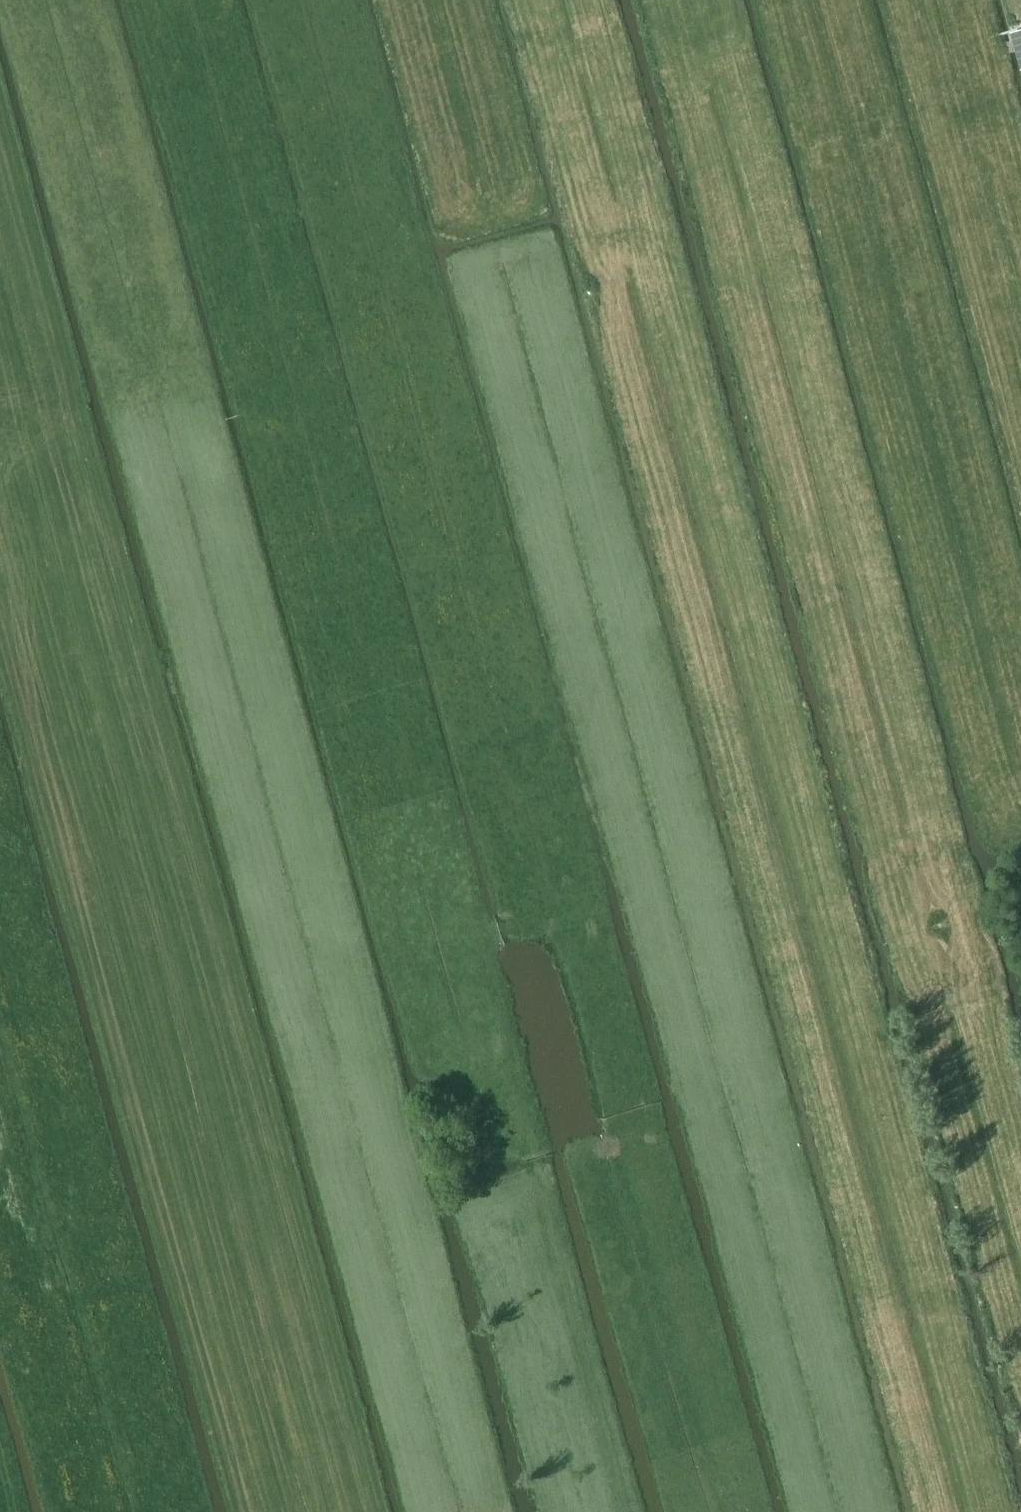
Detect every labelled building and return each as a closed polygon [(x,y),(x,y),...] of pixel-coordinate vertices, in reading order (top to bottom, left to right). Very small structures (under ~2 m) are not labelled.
[(1012,32),(1016,46),(1020,66),(1020,30),(1012,32)]
